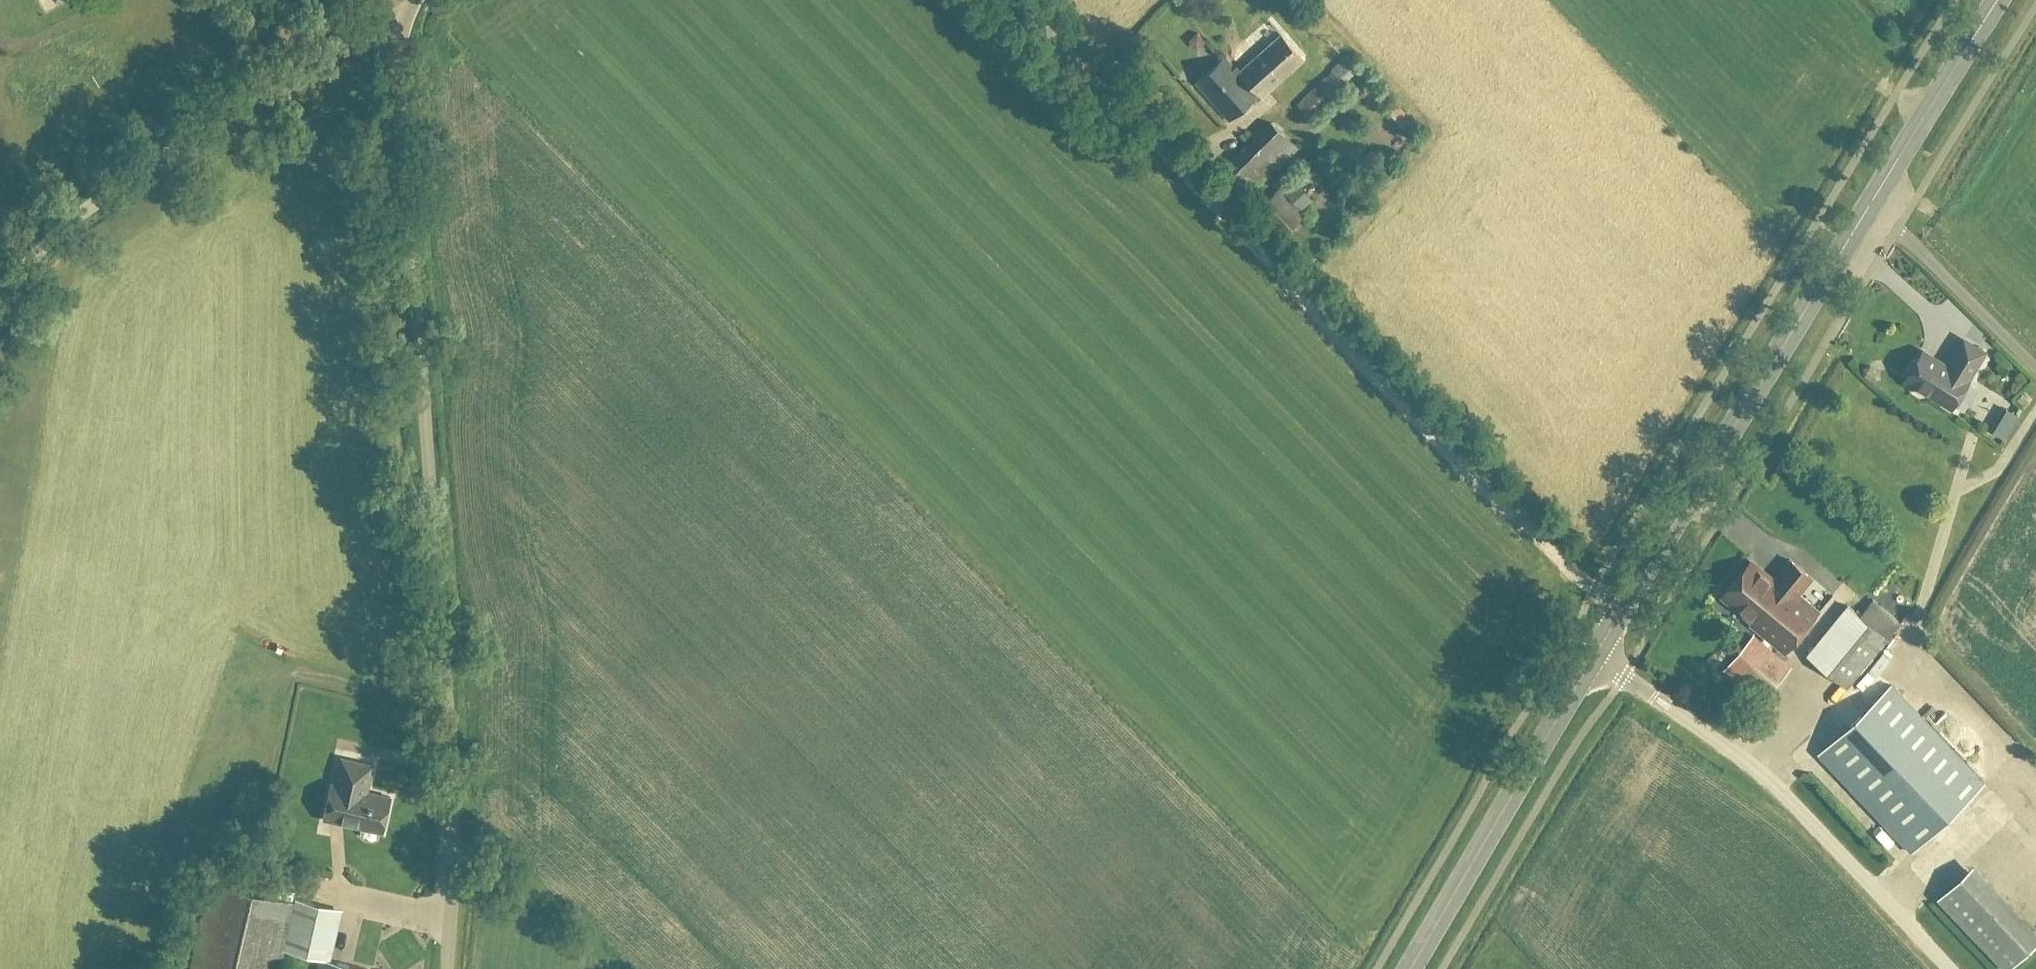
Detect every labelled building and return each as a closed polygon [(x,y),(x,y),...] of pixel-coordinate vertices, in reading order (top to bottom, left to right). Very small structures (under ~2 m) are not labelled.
[(1265,95),(1304,60),(1282,35),(1239,73),(1225,57),(1196,83),(1229,121),(1262,92),(1265,95)] [(1320,96),(1306,112),(1315,120),(1329,105),(1320,96)] [(1245,202),(1299,150),(1272,122),(1217,174),(1245,202)] [(1280,243),(1307,216),(1280,189),(1253,215),(1280,243)] [(1950,409),(1951,410),(1969,380),(1968,380),(1984,353),(1964,340),(1955,355),(1956,355),(1953,360),(1952,359),(1946,369),(1939,364),(1940,363),(1923,352),(1919,359),(1914,360),(1908,369),(1909,375),(1909,376),(1910,375),(1918,380),(1914,385),(1916,391),(1924,396),(1929,394),(1951,408),(1950,409)] [(2001,421),(2012,428),(2019,418),(2007,410),(2001,421)] [(1795,599),(1799,594),(1812,579),(1790,560),(1773,581),(1795,599)] [(1795,599),(1773,581),(1750,562),(1722,596),(1753,621),(1750,625),(1785,654),(1820,612),(1799,594),(1795,599)] [(1889,639),(1903,623),(1875,601),(1861,616),(1848,606),(1806,656),(1848,691),(1890,640),(1889,639)] [(1762,705),(1794,667),(1756,635),(1724,673),(1762,705)] [(1912,854),(1985,784),(1893,686),(1819,756),(1912,854)] [(2002,739),(1994,746),(2007,760),(2015,753),(2002,739)] [(334,784),(326,819),(384,833),(392,797),(369,792),(375,765),(344,758),(337,785),(334,784)] [(1967,871),(1938,899),(2004,968),(2010,968),(2035,944),(1967,871)] [(295,903),(211,885),(192,968),(281,968),(285,952),(321,960),(319,968),(368,968),(322,959),(334,908),(296,899),(295,903)]
